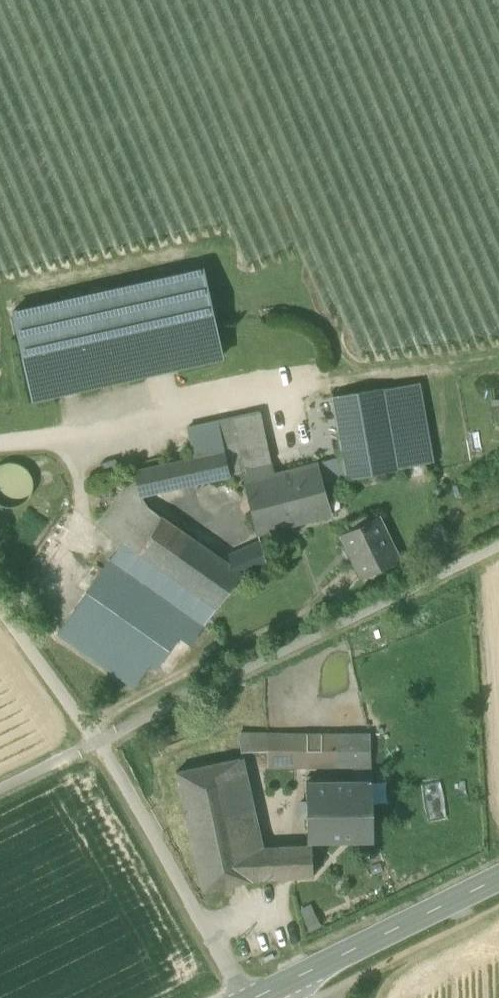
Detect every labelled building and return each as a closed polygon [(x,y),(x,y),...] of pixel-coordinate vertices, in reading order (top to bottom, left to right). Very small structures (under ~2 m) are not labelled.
[(13,312),(33,400),(222,358),(202,270),(34,307),(13,312)] [(391,429),(398,470),(434,463),(420,383),(383,389),(391,429)] [(317,465),(322,483),(398,470),(391,429),(383,389),(333,398),(343,457),(317,465)] [(233,418),(244,470),(271,463),(259,413),(233,418)] [(195,459),(186,461),(191,486),(244,474),(245,473),(244,470),(233,418),(188,428),(195,459)] [(0,464),(0,498),(8,504),(24,501),(33,486),(29,470),(14,460),(0,464)] [(178,489),(191,486),(186,461),(172,463),(178,489)] [(142,497),(178,489),(172,463),(134,472),(135,475),(140,497),(142,497)] [(244,474),(258,534),(331,515),(322,483),(317,465),(274,475),(271,463),(244,470),(245,473),(244,474)] [(100,526),(124,543),(150,510),(142,497),(140,497),(135,475),(100,526)] [(224,561),(150,510),(124,543),(111,561),(58,635),(135,689),(152,664),(159,669),(182,636),(193,644),(242,574),(224,561)] [(341,537),(361,578),(399,559),(379,518),(341,537)] [(271,543),(262,546),(266,562),(275,558),(271,543)] [(266,563),(266,562),(262,546),(261,544),(246,551),(224,561),(242,574),(266,563)] [(353,769),(354,782),(372,781),(371,736),(239,735),(241,754),(268,752),(268,768),(353,769)] [(245,849),(263,848),(243,758),(226,762),(245,849)] [(253,881),(252,880),(245,849),(226,762),(177,773),(203,893),(253,881)] [(308,842),(374,842),(372,781),(354,782),(312,782),(306,782),(308,842)] [(263,848),(245,849),(252,880),(314,877),(312,846),(263,848)] [(302,909),(311,931),(322,926),(313,904),(302,909)]
